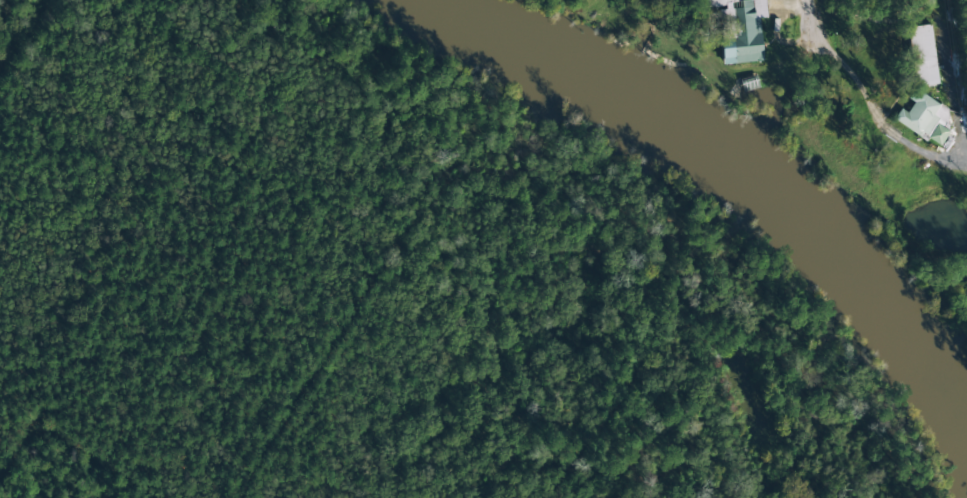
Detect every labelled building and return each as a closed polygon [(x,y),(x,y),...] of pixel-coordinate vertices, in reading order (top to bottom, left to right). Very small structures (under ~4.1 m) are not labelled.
[(762,62),(759,18),(766,18),(765,0),(704,0),(704,8),(717,8),(721,64),(762,62)] [(907,28),(913,87),(936,85),(930,25),(907,28)] [(893,119),(939,149),(957,121),(953,119),(955,115),(914,89),(907,99),(913,103),(907,113),(900,109),(893,119)]
